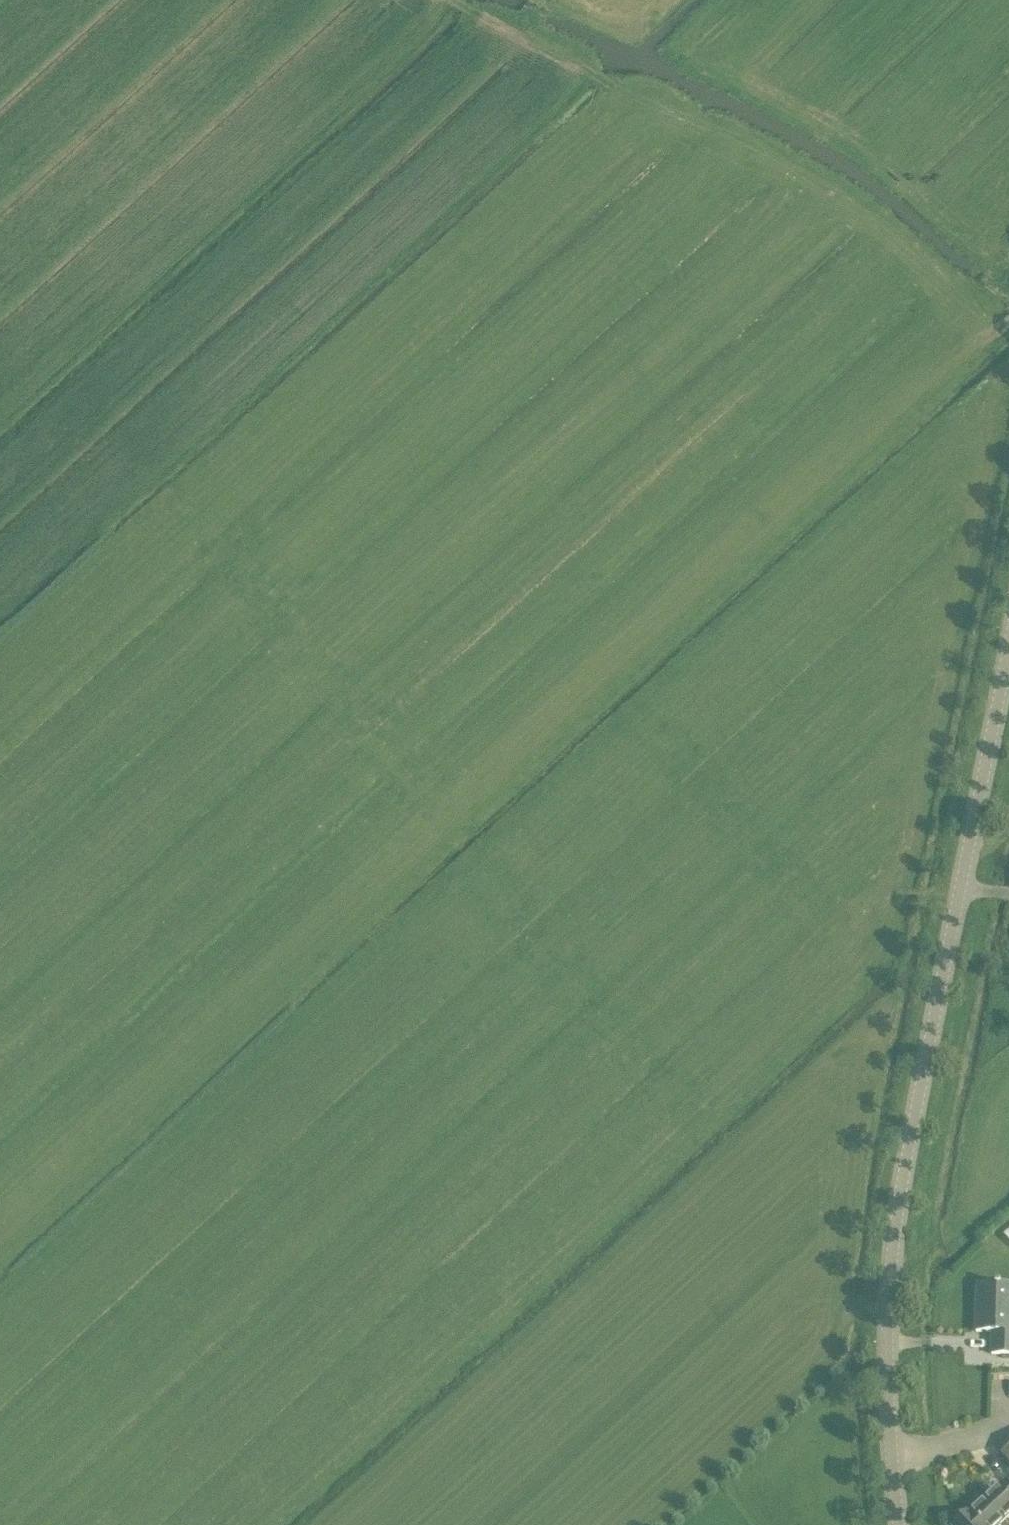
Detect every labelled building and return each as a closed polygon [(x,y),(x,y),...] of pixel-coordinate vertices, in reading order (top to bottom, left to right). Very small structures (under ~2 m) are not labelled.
[(977,1285),(976,1330),(992,1331),(991,1353),(1008,1354),(1008,1285),(977,1285)] [(971,1513),(982,1524),(1003,1524),(1008,1519),(1008,1491),(1004,1496),(997,1489),(971,1513)] [(971,1513),(970,1512),(957,1524),(982,1524),(971,1513)]
